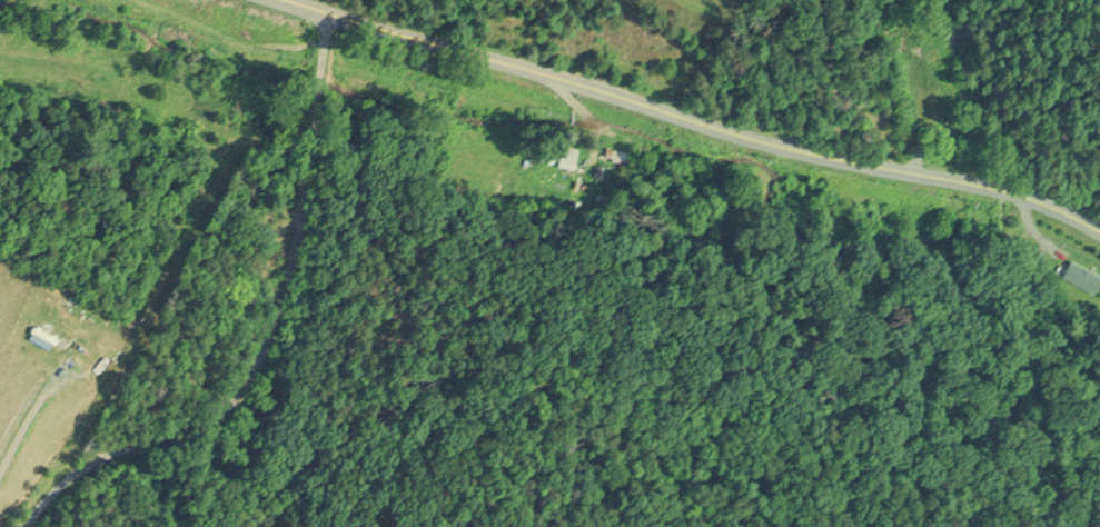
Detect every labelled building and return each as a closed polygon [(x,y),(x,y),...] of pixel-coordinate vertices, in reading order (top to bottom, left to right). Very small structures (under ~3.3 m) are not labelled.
[(556,164),(573,168),(578,146),(560,143),(556,164)] [(1071,257),(1061,277),(1094,293),(1099,282),(1099,272),(1071,257)]
